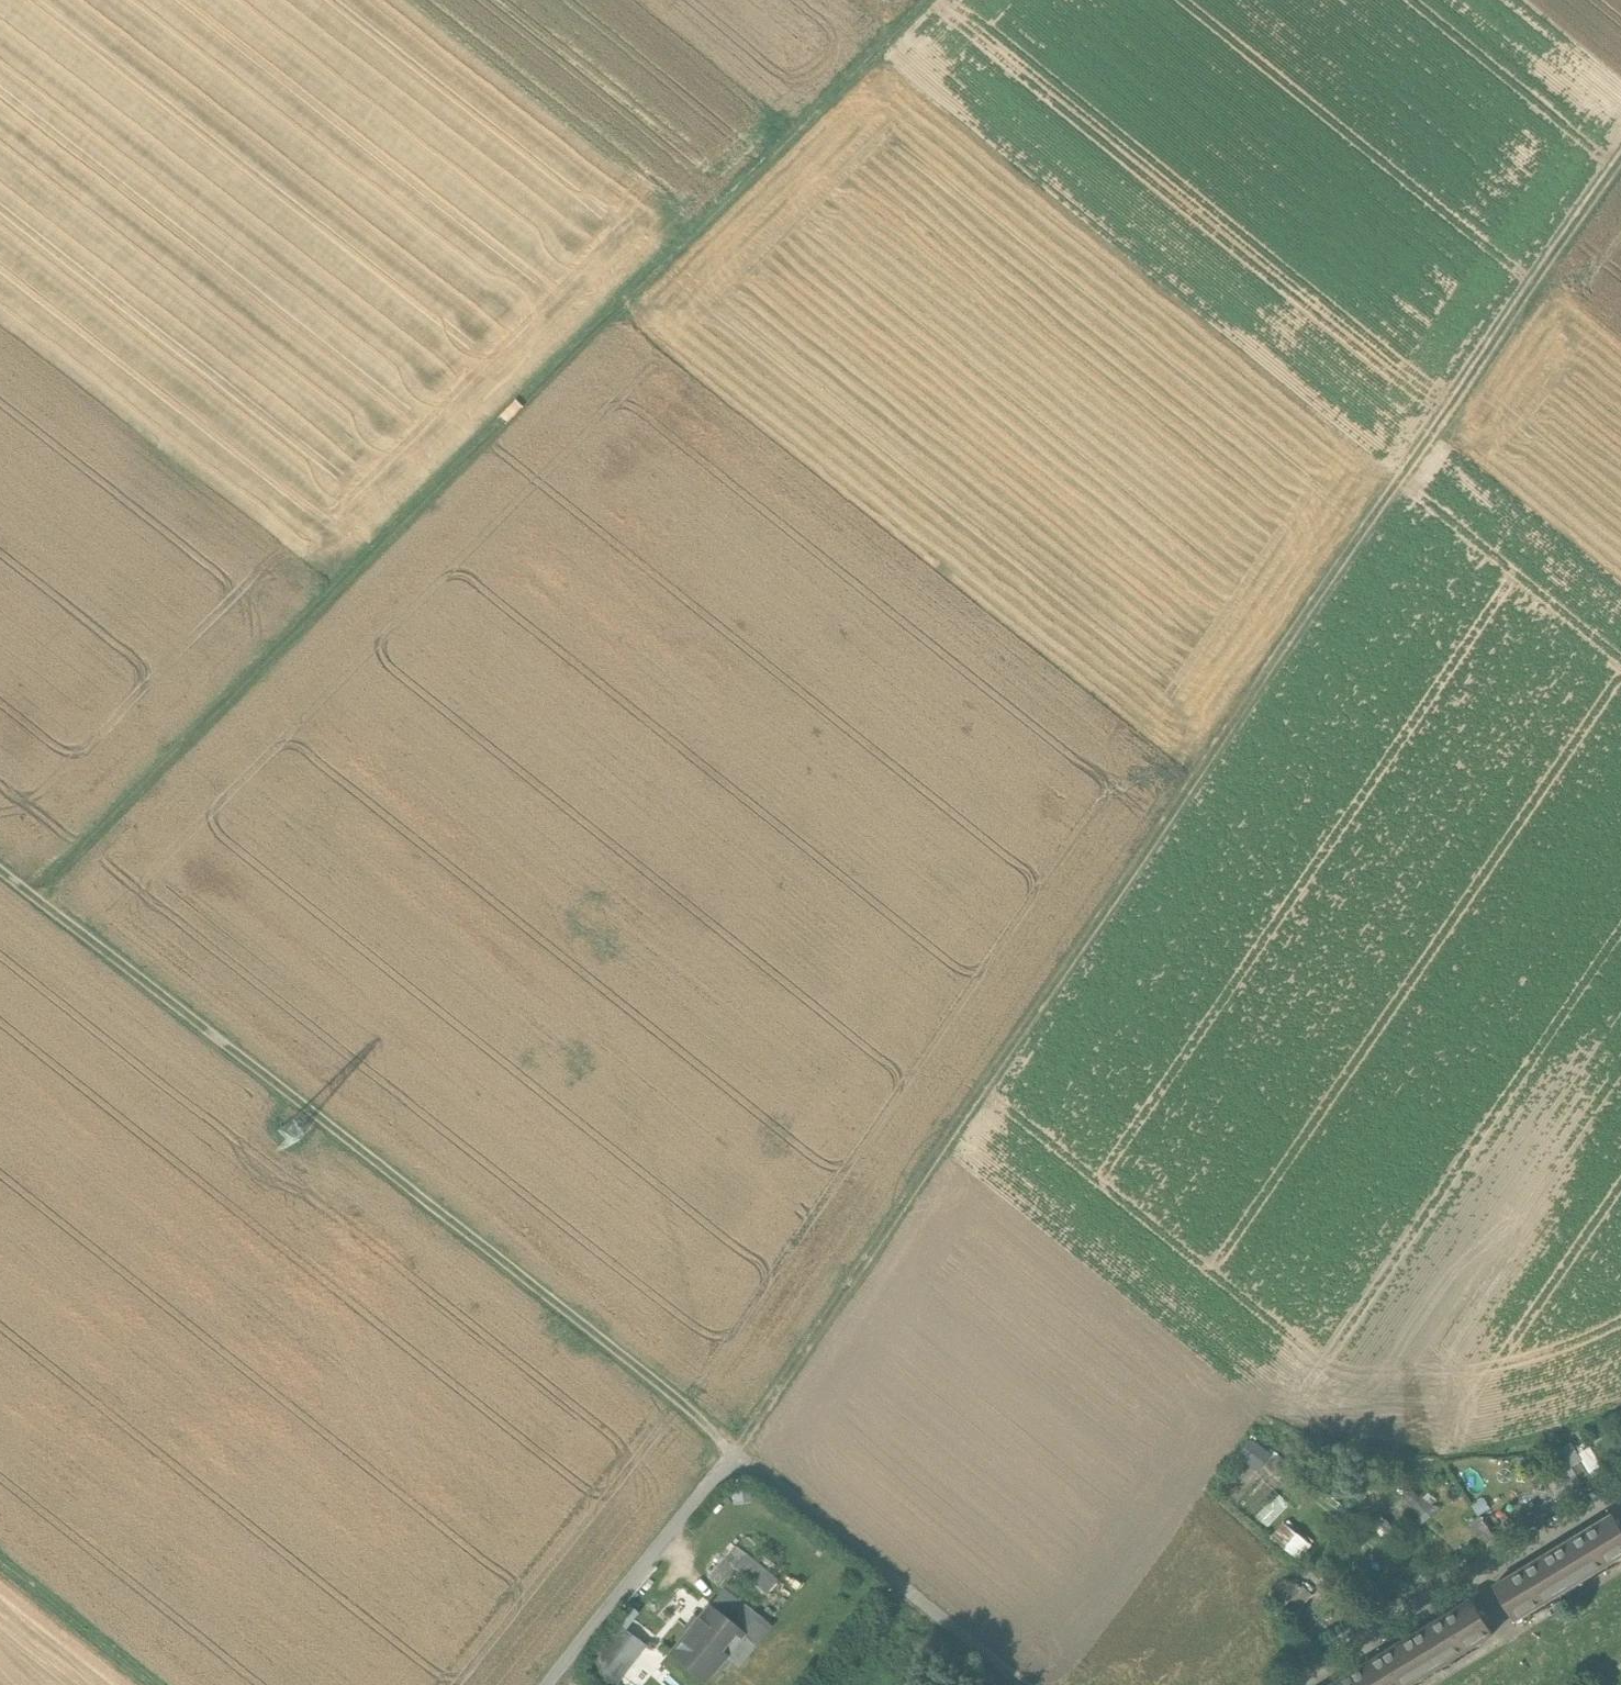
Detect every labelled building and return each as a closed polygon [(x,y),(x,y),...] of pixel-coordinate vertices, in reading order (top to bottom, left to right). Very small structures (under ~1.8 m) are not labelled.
[(1248,1435),(1236,1454),(1258,1468),(1270,1450),(1248,1435)] [(1606,1474),(1591,1449),(1580,1456),(1579,1457),(1582,1462),(1593,1481),(1606,1474)] [(1582,1462),(1570,1470),(1581,1489),(1593,1481),(1582,1462)] [(1310,1486),(1284,1464),(1276,1474),(1302,1496),(1310,1486)] [(1435,1511),(1410,1488),(1401,1497),(1426,1520),(1435,1511)] [(1274,1492),(1253,1517),(1267,1529),(1289,1504),(1274,1492)] [(1403,1512),(1381,1532),(1388,1540),(1398,1531),(1410,1520),(1403,1512)] [(1566,1542),(1546,1554),(1547,1554),(1494,1586),(1515,1622),(1620,1557),(1620,1529),(1612,1514),(1566,1542)] [(1310,1543),(1282,1519),(1269,1534),(1298,1558),(1310,1543)] [(1492,1538),(1479,1521),(1468,1529),(1473,1535),(1481,1546),(1492,1538)] [(735,1547),(707,1581),(718,1589),(732,1571),(745,1556),(735,1547)] [(772,1578),(745,1556),(732,1571),(759,1594),(772,1578)] [(1309,1596),(1291,1578),(1266,1604),(1275,1613),(1291,1597),(1300,1605),(1309,1596)] [(769,1631),(721,1592),(709,1607),(743,1635),(722,1660),(735,1671),(769,1631)] [(1413,1636),(1412,1635),(1411,1635),(1412,1636),(1351,1673),(1351,1672),(1350,1672),(1350,1673),(1331,1684),(1410,1684),(1493,1635),(1471,1600),(1413,1636)] [(709,1607),(668,1656),(701,1684),(722,1660),(743,1635),(709,1607)] [(612,1682),(642,1643),(614,1621),(583,1660),(612,1682)]
